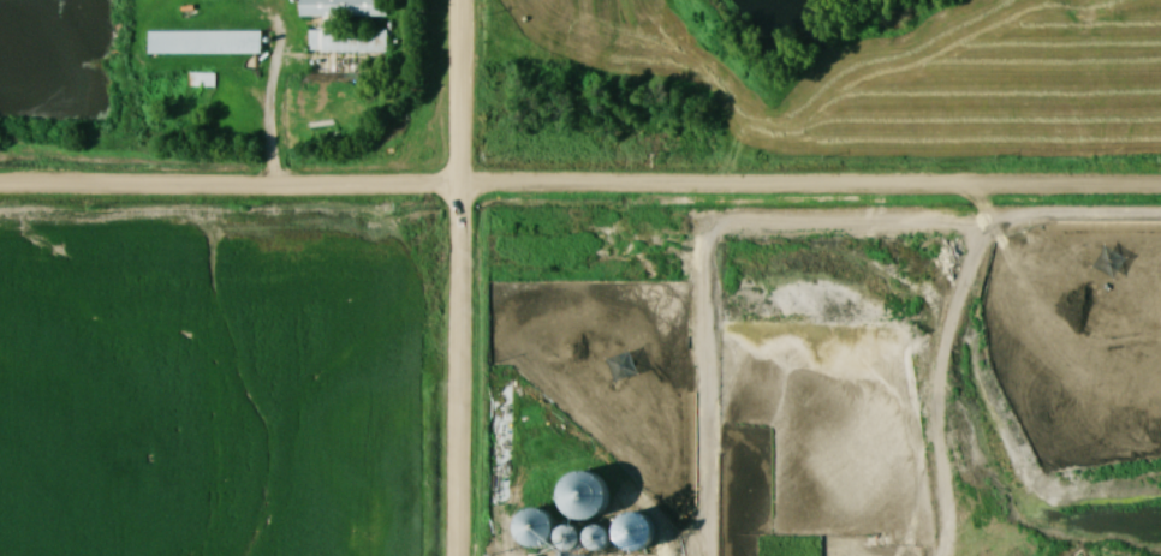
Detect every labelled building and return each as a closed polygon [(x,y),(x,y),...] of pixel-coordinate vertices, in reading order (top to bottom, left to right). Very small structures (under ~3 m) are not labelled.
[(389,54),(389,31),(337,31),(337,19),(388,19),(388,0),(301,0),(301,18),(324,18),(324,32),(312,32),(312,55),(389,54)] [(150,32),(150,55),(263,55),(263,32),(150,32)] [(602,475),(572,473),(569,519),(599,521),(602,475)] [(548,510),(524,514),(529,547),(553,544),(548,510)] [(649,515),(624,515),(624,549),(649,549),(649,515)] [(572,552),(586,540),(572,525),(559,538),(572,552)] [(606,528),(588,538),(596,553),(614,543),(606,528)]
